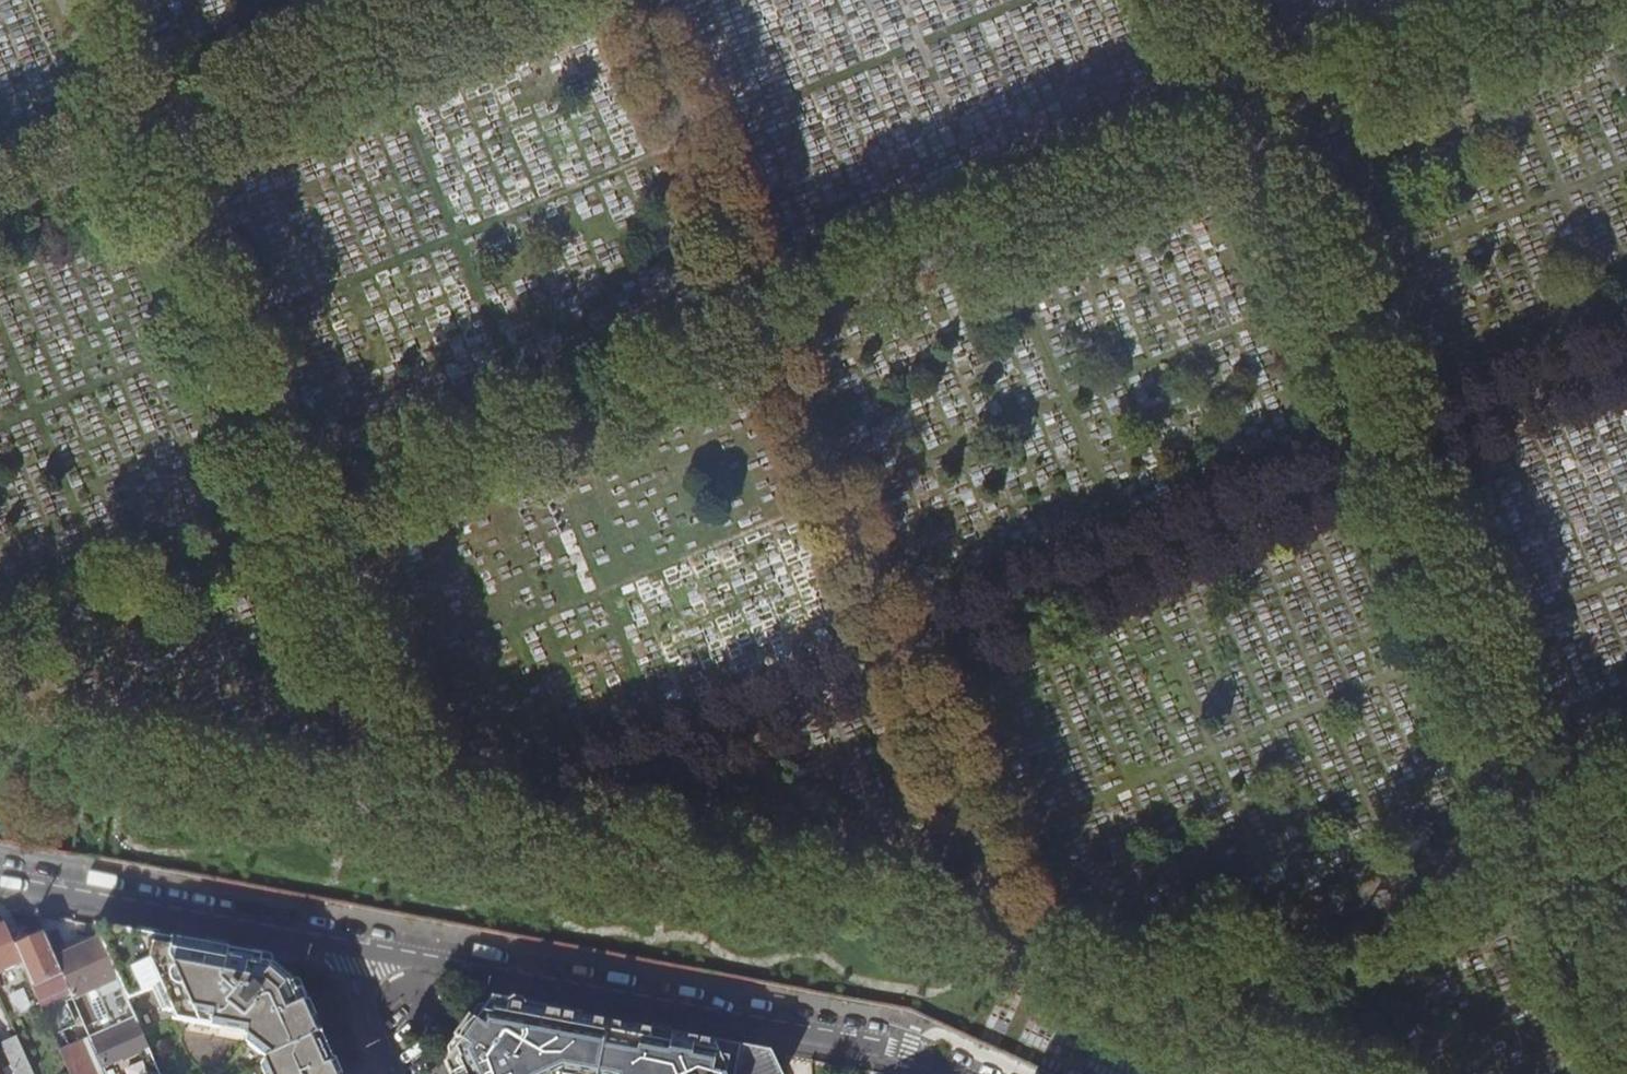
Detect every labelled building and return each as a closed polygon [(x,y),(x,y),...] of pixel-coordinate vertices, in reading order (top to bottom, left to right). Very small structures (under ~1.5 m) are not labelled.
[(20,963),(13,947),(0,917),(0,972),(20,963)] [(299,990),(294,992),(290,982),(271,965),(260,963),(262,956),(91,924),(98,939),(115,979),(121,991),(125,999),(151,988),(161,1010),(172,1012),(171,1018),(218,1028),(219,1024),(245,1028),(243,1042),(265,1057),(259,1066),(262,1073),(337,1073),(299,990)] [(13,947),(20,963),(42,1013),(50,1009),(40,987),(39,988),(37,984),(60,973),(54,959),(43,934),(13,947)] [(54,959),(60,973),(101,1067),(146,1047),(125,999),(121,991),(104,998),(116,1025),(103,1031),(85,992),(115,979),(98,939),(54,959)] [(121,991),(115,979),(85,992),(103,1031),(116,1025),(104,998),(121,991)] [(779,1072),(769,1052),(633,1026),(632,1031),(578,1021),(580,1016),(491,1000),(474,1023),(473,1024),(479,1029),(467,1046),(461,1042),(460,1043),(444,1065),(448,1073),(775,1073),(779,1072)] [(452,1037),(460,1043),(461,1042),(467,1046),(479,1029),(473,1024),(474,1023),(467,1018),(452,1037)] [(32,1073),(15,1036),(1,1043),(10,1064),(12,1063),(17,1073),(29,1073),(32,1073)] [(58,1050),(69,1073),(95,1073),(80,1040),(58,1050)]
